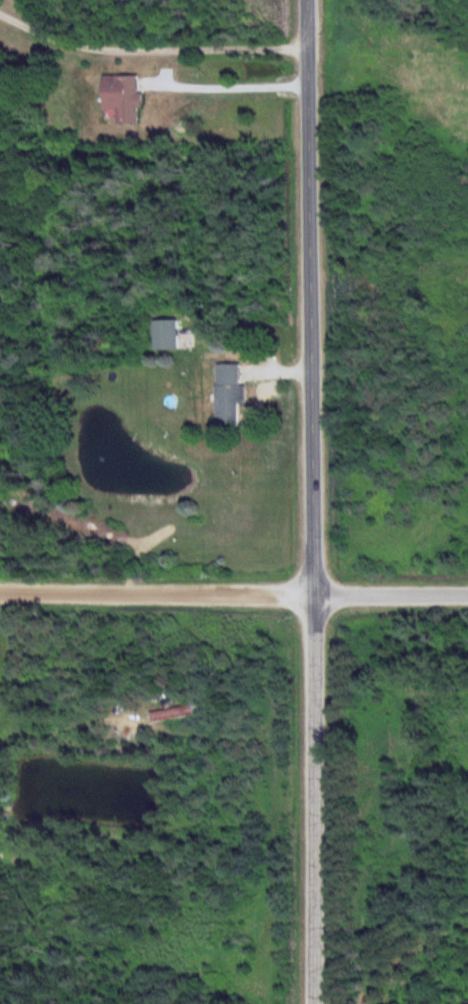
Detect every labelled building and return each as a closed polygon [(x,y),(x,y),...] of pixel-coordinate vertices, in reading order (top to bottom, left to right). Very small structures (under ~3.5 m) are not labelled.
[(108,76),(109,110),(121,110),(121,124),(145,124),(145,76),(108,76)] [(157,322),(157,351),(182,351),(182,322),(157,322)] [(244,365),(220,365),(220,426),(244,426),(244,365)]
